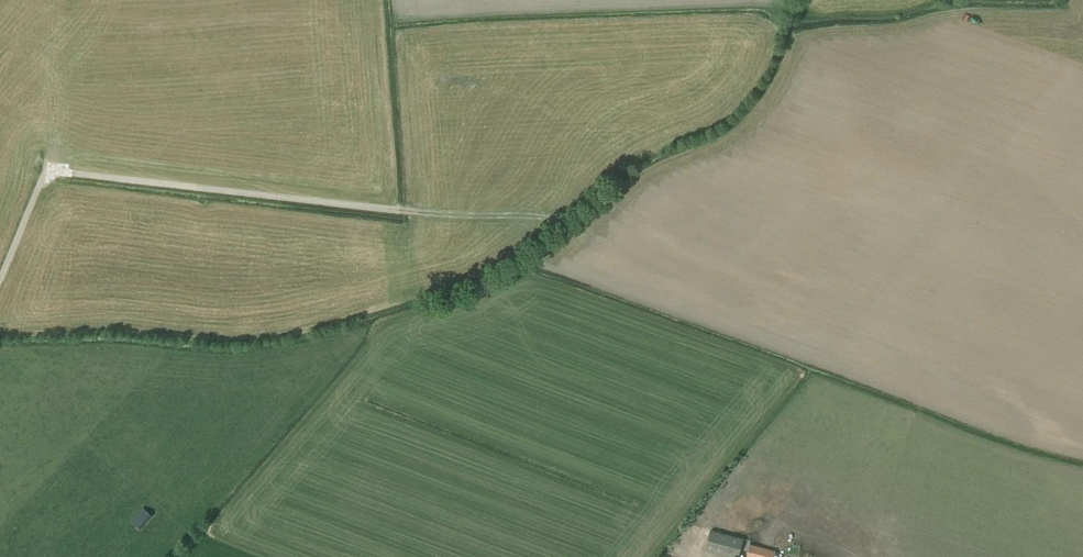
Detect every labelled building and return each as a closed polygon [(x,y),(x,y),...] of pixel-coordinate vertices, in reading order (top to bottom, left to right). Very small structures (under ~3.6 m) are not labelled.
[(140,530),(152,516),(143,509),(132,522),(140,530)] [(742,540),(711,532),(706,550),(731,556),(737,556),(742,540)] [(775,553),(750,545),(747,556),(774,556),(775,553)]
